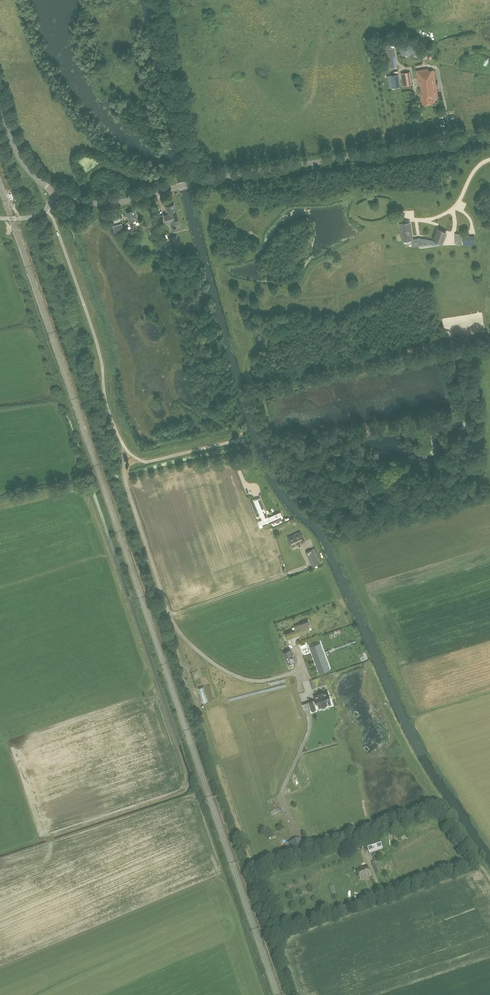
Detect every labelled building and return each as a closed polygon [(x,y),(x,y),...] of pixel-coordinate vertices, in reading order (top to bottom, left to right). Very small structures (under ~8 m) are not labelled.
[(429,69),(417,70),(422,105),(435,102),(434,96),(438,96),(434,70),(429,71),(429,69)] [(402,73),(404,86),(412,85),(410,72),(402,73)] [(398,74),(390,75),(392,88),(400,87),(398,74)] [(173,228),(181,226),(174,204),(165,207),(167,214),(164,215),(167,222),(169,221),(171,228),(173,228)] [(129,222),(134,220),(138,219),(135,210),(126,212),(129,222)] [(403,240),(405,239),(405,243),(414,241),(415,243),(421,242),(422,244),(423,244),(423,245),(428,244),(428,243),(439,241),(442,243),(446,232),(438,229),(434,240),(433,241),(428,239),(422,238),(418,238),(413,239),(411,222),(400,224),(403,240)] [(136,228),(130,230),(131,230),(125,232),(126,236),(138,233),(136,228)] [(261,527),(282,518),(279,512),(267,518),(258,498),(254,500),(263,519),(258,521),(261,527)] [(305,541),(301,531),(288,537),(292,547),(305,541)] [(312,549),(307,552),(313,566),(319,564),(312,549)] [(308,630),(307,627),(310,626),(308,621),(294,626),(295,630),(285,634),(285,635),(286,639),(287,639),(298,635),(297,634),(308,630)] [(321,643),(310,647),(319,671),(330,668),(321,643)] [(292,657),(291,657),(289,650),(284,652),(288,665),(293,663),(293,661),(294,661),(292,657)] [(330,699),(327,691),(323,693),(323,692),(321,693),(320,693),(318,694),(314,696),(316,700),(313,701),(313,700),(309,702),(312,710),(315,709),(314,704),(317,703),(317,704),(330,699)] [(264,788),(286,782),(285,776),(263,781),(264,788)] [(272,831),(279,829),(276,816),(269,819),(272,831)] [(278,836),(280,841),(292,836),(289,831),(278,836)] [(369,854),(383,848),(378,836),(364,842),(369,854)] [(378,860),(372,863),(377,873),(382,871),(378,860)] [(372,876),(368,865),(356,870),(361,880),(372,876)]
